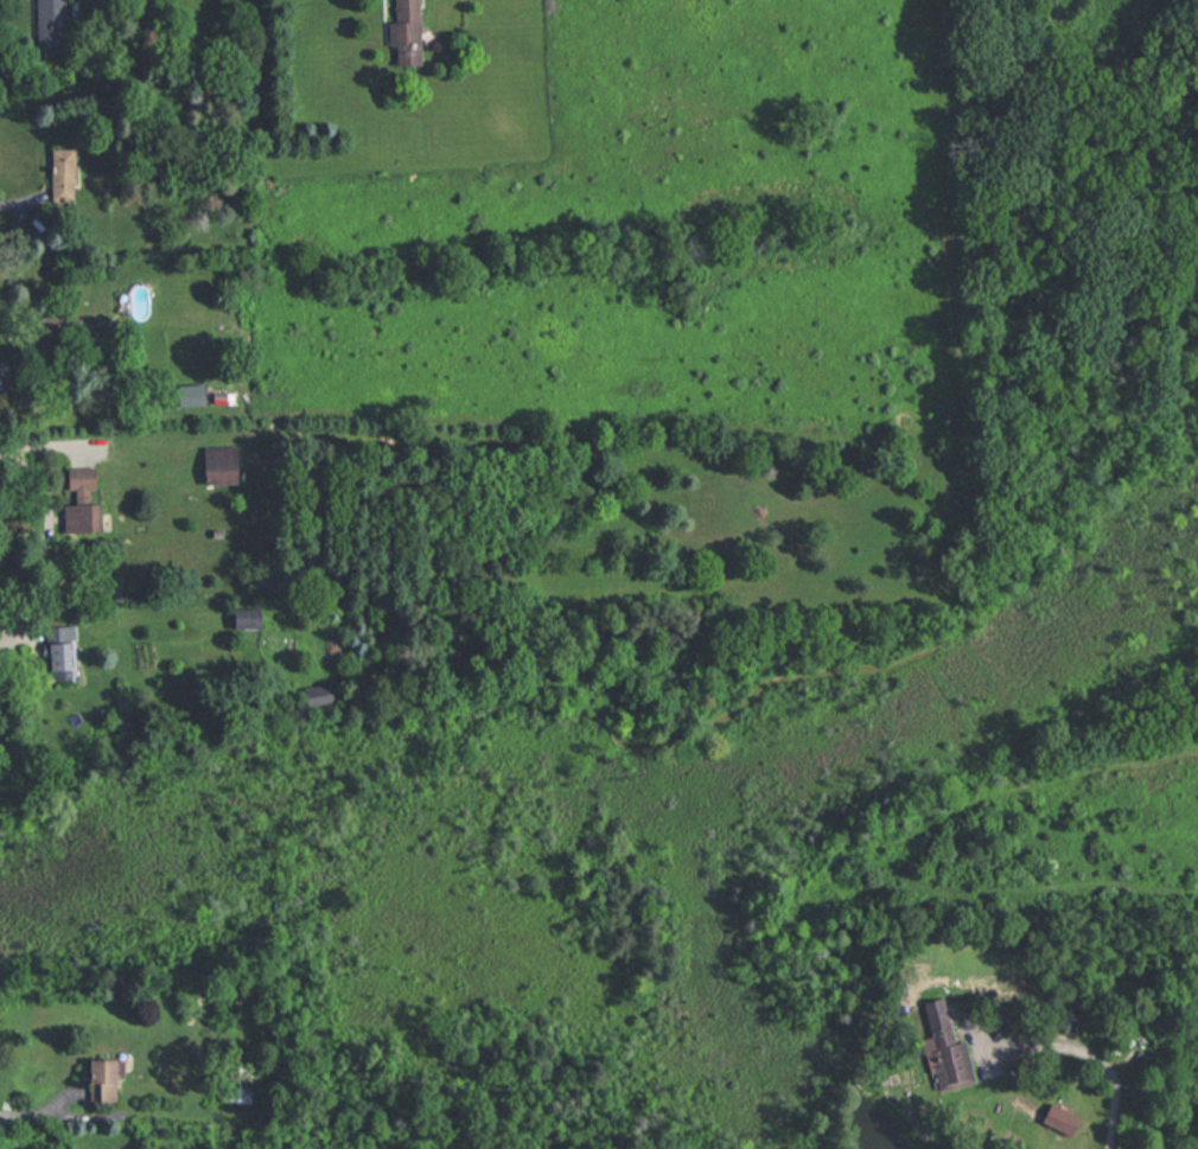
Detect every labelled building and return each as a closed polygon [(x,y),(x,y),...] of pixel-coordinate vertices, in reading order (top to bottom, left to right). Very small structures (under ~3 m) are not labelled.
[(386,67),(414,67),(414,0),(387,0),(386,67)] [(46,203),(71,203),(71,150),(46,150),(46,203)] [(227,630),(258,630),(258,610),(227,610),(227,630)] [(971,1083),(963,1044),(926,1052),(934,1090),(971,1083)] [(247,1102),(247,1064),(220,1064),(220,1102),(247,1102)] [(110,1100),(110,1080),(93,1080),(93,1100),(110,1100)]
